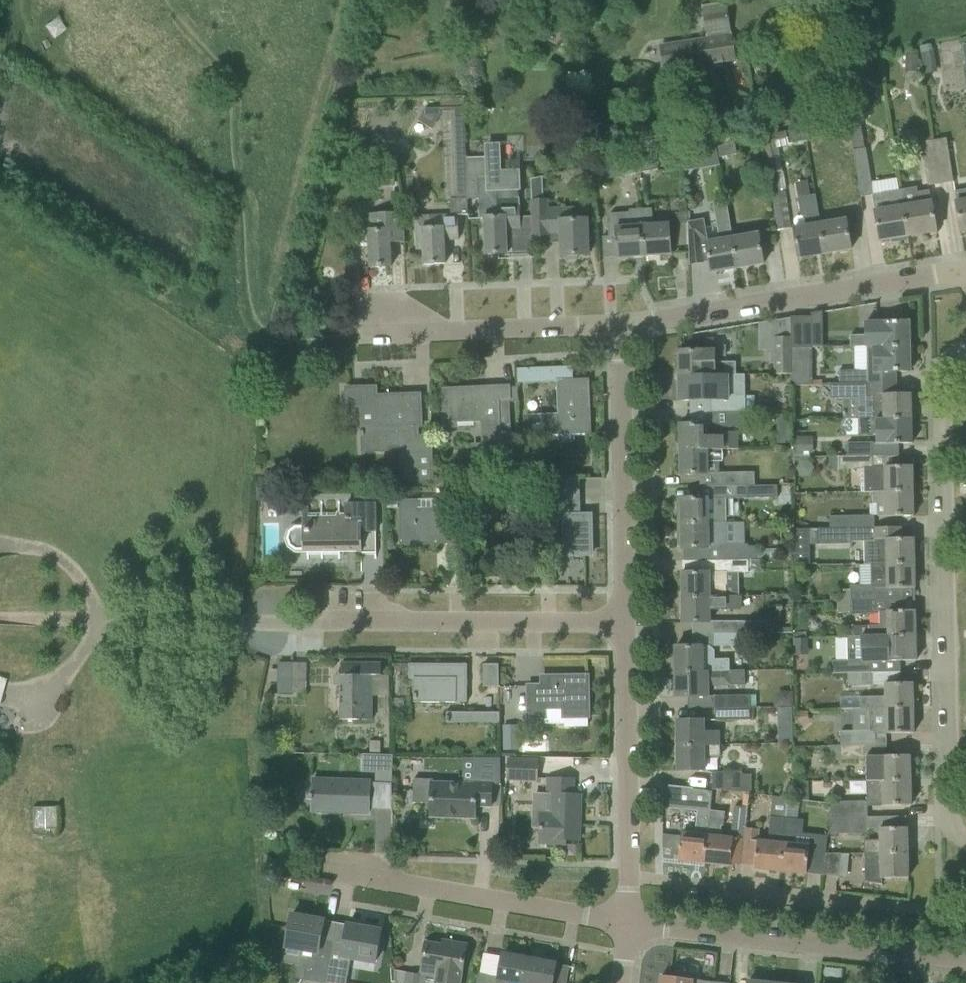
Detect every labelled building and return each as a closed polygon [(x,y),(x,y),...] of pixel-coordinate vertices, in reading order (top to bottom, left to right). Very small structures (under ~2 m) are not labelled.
[(706,38),(660,44),(664,72),(736,62),(732,34),(727,2),(702,6),(706,38)] [(933,51),(921,53),(924,73),(936,71),(933,51)] [(905,56),(904,71),(916,72),(917,57),(905,56)] [(860,61),(850,62),(852,78),(862,77),(860,61)] [(463,107),(448,108),(451,201),(466,200),(463,107)] [(417,121),(431,130),(444,108),(425,109),(417,121)] [(847,121),(857,171),(861,198),(873,196),(869,169),(868,169),(860,119),(847,121)] [(822,125),(805,128),(807,141),(824,137),(822,125)] [(732,128),(699,135),(701,147),(734,141),(732,128)] [(807,141),(805,128),(761,136),(769,174),(782,171),(778,148),(788,146),(788,144),(807,141)] [(946,140),(935,142),(942,184),(954,182),(949,155),(946,140)] [(942,184),(935,142),(922,144),(925,159),(929,186),(942,184)] [(728,143),(717,145),(719,157),(730,155),(728,143)] [(484,158),(467,159),(467,179),(468,199),(478,199),(479,221),(484,220),(484,234),(485,254),(506,253),(506,230),(510,230),(511,253),(532,252),(532,245),(532,217),(531,217),(519,217),(519,209),(518,179),(517,171),(498,172),(497,172),(496,158),(496,145),(484,145),(484,158)] [(719,157),(717,145),(699,148),(701,161),(719,157)] [(655,157),(638,160),(640,173),(658,170),(655,157)] [(392,160),(372,161),(373,181),(393,180),(392,160)] [(640,173),(638,160),(619,163),(622,176),(640,173)] [(768,175),(771,192),(786,190),(783,172),(768,175)] [(531,200),(530,200),(531,217),(532,217),(532,245),(547,245),(547,235),(561,234),(561,244),(561,257),(564,256),(567,260),(576,259),(578,256),(587,255),(587,235),(586,221),(574,222),(574,210),(548,211),(547,199),(543,199),(542,178),(530,178),(531,200)] [(917,188),(900,191),(908,237),(936,232),(931,202),(929,191),(918,193),(917,188)] [(954,191),(960,232),(965,231),(965,189),(954,191)] [(908,237),(900,191),(881,194),(882,201),(874,202),(875,211),(874,211),(879,241),(908,237)] [(771,194),(777,231),(790,228),(785,192),(771,194)] [(825,254),(820,224),(821,224),(816,195),(797,198),(801,216),(806,218),(808,226),(793,228),(798,259),(824,254),(825,254)] [(414,218),(416,250),(422,250),(423,265),(445,264),(444,241),(458,240),(457,216),(467,216),(466,200),(451,201),(450,201),(450,216),(414,218)] [(737,269),(732,239),(726,202),(713,204),(719,241),(706,243),(711,273),(737,269)] [(651,209),(641,210),(644,257),(670,255),(668,225),(653,226),(651,209)] [(644,257),(641,210),(629,210),(629,212),(610,214),(607,217),(609,238),(616,237),(617,259),(644,257)] [(404,243),(403,223),(402,223),(402,212),(368,214),(369,232),(368,232),(369,267),(391,266),(390,243),(404,243)] [(846,220),(821,224),(820,224),(825,254),(851,250),(846,220)] [(687,223),(689,264),(704,262),(703,241),(705,241),(702,221),(687,223)] [(758,235),(732,239),(737,269),(763,265),(758,235)] [(812,348),(811,317),(790,317),(790,338),(789,338),(790,349),(803,349),(803,348),(812,348)] [(866,348),(909,346),(909,321),(865,322),(866,347),(866,348)] [(678,351),(678,376),(727,375),(735,375),(735,362),(714,362),(714,350),(713,350),(713,338),(688,338),(688,351),(678,351)] [(775,374),(790,375),(790,349),(789,338),(774,338),(775,374)] [(909,346),(866,348),(867,371),(838,372),(838,383),(865,384),(895,384),(895,372),(910,371),(910,367),(912,367),(912,355),(910,355),(909,346)] [(790,349),(790,375),(790,385),(811,385),(810,348),(803,349),(790,349)] [(524,418),(525,435),(590,433),(588,394),(585,394),(584,381),(572,381),(572,367),(516,369),(517,384),(557,383),(558,416),(524,418)] [(710,400),(710,412),(745,412),(755,412),(754,397),(733,398),(733,392),(727,392),(727,375),(678,376),(679,401),(710,400)] [(858,396),(865,396),(865,384),(838,383),(831,384),(831,396),(858,396)] [(895,394),(895,384),(865,384),(865,396),(858,396),(859,421),(911,419),(910,394),(895,394)] [(482,447),(473,447),(474,462),(511,461),(508,387),(443,390),(444,427),(454,426),(454,421),(481,420),(482,447)] [(418,428),(422,428),(422,412),(419,412),(419,406),(409,406),(409,395),(375,397),(375,388),(346,389),(347,409),(359,408),(360,453),(398,452),(400,482),(433,481),(431,435),(418,436),(418,428)] [(745,412),(710,412),(710,427),(745,427),(745,412)] [(788,416),(776,416),(776,430),(788,430),(788,416)] [(911,419),(859,421),(859,435),(883,434),(884,444),(912,444),(911,419)] [(679,425),(679,450),(719,449),(721,449),(737,449),(737,433),(723,433),(723,437),(706,437),(706,424),(679,425)] [(810,437),(791,437),(791,453),(810,452),(810,437)] [(846,444),(847,456),(872,456),(872,444),(846,444)] [(721,460),(721,449),(719,449),(679,450),(680,475),(699,474),(707,474),(707,473),(706,461),(721,460)] [(872,491),(872,493),(913,491),(912,466),(899,466),(899,455),(872,456),(847,456),(847,457),(829,457),(830,470),(863,469),(863,492),(872,491)] [(707,474),(699,474),(699,487),(753,486),(753,473),(719,473),(707,473),(707,474)] [(579,515),(579,479),(550,480),(551,525),(563,525),(564,556),(591,555),(590,515),(579,515)] [(723,523),(723,498),(753,498),(753,486),(699,487),(699,498),(680,499),(680,500),(676,502),(676,513),(681,514),(681,524),(723,523)] [(913,491),(872,493),(872,503),(885,503),(885,517),(913,516),(913,491)] [(515,493),(515,503),(470,504),(471,534),(516,533),(516,528),(527,527),(526,493),(515,493)] [(435,512),(416,512),(416,500),(401,500),(401,543),(460,542),(459,501),(435,501),(435,512)] [(289,546),(294,550),(361,549),(360,532),(375,532),(375,503),(343,504),(343,514),(308,514),(308,506),(301,506),(301,527),(294,527),(289,532),(287,538),(289,546)] [(536,527),(550,527),(550,503),(536,503),(536,527)] [(848,517),(829,517),(829,528),(829,530),(866,529),(866,528),(874,528),(873,517),(848,517)] [(700,548),(700,561),(747,560),(758,560),(758,545),(746,546),(726,545),(725,523),(723,523),(681,524),(681,533),(677,535),(677,546),(681,547),(681,549),(700,548)] [(791,526),(773,526),(773,540),(791,540),(791,526)] [(874,541),(874,528),(866,528),(866,529),(829,530),(829,528),(817,529),(817,545),(850,544),(850,541),(874,541)] [(871,553),(871,565),(914,563),(913,538),(885,539),(886,552),(871,553)] [(682,573),(682,598),(726,597),(726,596),(726,572),(747,572),(747,560),(700,561),(700,573),(682,573)] [(836,602),(897,600),(902,600),(902,589),(915,589),(914,563),(871,565),(872,586),(849,586),(849,590),(836,590),(836,602)] [(726,597),(682,598),(682,623),(709,623),(708,610),(741,610),(741,596),(726,596),(726,597)] [(867,626),(868,637),(915,636),(915,611),(898,611),(897,600),(836,602),(837,613),(849,612),(850,614),(874,614),(874,611),(878,611),(879,626),(867,626)] [(798,615),(810,614),(810,605),(798,605),(798,615)] [(715,635),(747,634),(767,634),(767,622),(715,622),(715,635)] [(747,634),(715,635),(715,645),(747,645),(747,634)] [(832,675),(847,674),(873,674),(900,673),(900,667),(905,667),(905,661),(916,661),(915,637),(868,637),(863,638),(863,661),(832,662),(832,675)] [(675,647),(675,672),(728,671),(728,659),(714,659),(714,646),(675,647)] [(278,663),(277,693),(292,693),(292,663),(278,663)] [(340,720),(371,720),(371,687),(380,687),(380,664),(341,664),(340,720)] [(413,679),(413,702),(466,702),(466,664),(408,664),(408,679),(413,679)] [(483,687),(498,687),(498,664),(483,665),(483,687)] [(728,671),(675,672),(675,697),(702,697),(702,687),(731,687),(731,672),(728,671)] [(10,676),(0,674),(0,702),(3,703),(10,676)] [(873,674),(847,674),(848,687),(873,686),(873,674)] [(562,709),(562,717),(587,717),(587,676),(542,677),(542,686),(528,686),(528,718),(546,717),(546,709),(562,709)] [(869,709),(869,710),(913,708),(912,683),(884,684),(884,698),(860,697),(860,709),(869,709)] [(714,696),(714,709),(749,709),(749,695),(714,696)] [(783,738),(794,738),(795,708),(784,707),(783,738)] [(913,708),(869,710),(869,731),(885,730),(885,734),(913,733),(913,708)] [(749,709),(714,709),(714,721),(749,721),(749,709)] [(446,723),(499,724),(499,713),(446,713),(446,723)] [(807,713),(795,713),(795,720),(795,726),(800,726),(800,720),(808,720),(807,713)] [(676,721),(676,746),(718,746),(719,731),(703,731),(703,720),(676,721)] [(503,726),(503,751),(518,750),(518,725),(503,726)] [(865,745),(865,731),(840,732),(840,746),(841,746),(865,745)] [(370,741),(369,753),(379,754),(379,742),(370,741)] [(866,759),(867,782),(910,781),(910,755),(876,756),(875,745),(865,745),(841,746),(830,746),(831,761),(841,761),(866,759)] [(718,746),(676,746),(677,771),(704,770),(703,755),(718,756),(718,746)] [(375,783),(392,784),(393,755),(376,754),(375,783)] [(506,781),(537,782),(538,759),(507,758),(506,781)] [(479,759),(479,772),(497,773),(498,760),(479,759)] [(736,792),(736,794),(750,795),(750,793),(750,776),(741,776),(741,773),(711,773),(712,789),(736,792)] [(433,786),(433,779),(413,779),(412,803),(434,803),(434,813),(479,815),(479,807),(495,808),(496,783),(474,782),(474,787),(433,786)] [(547,796),(552,797),(551,812),(540,812),(538,845),(565,846),(566,840),(578,840),(580,795),(573,795),(573,780),(548,779),(547,796)] [(355,812),(372,813),(373,782),(317,780),(316,811),(355,812)] [(794,799),(808,801),(808,781),(794,782),(794,799)] [(832,803),(830,819),(867,818),(867,807),(911,806),(910,781),(867,782),(867,802),(832,803)] [(678,860),(704,863),(709,811),(711,792),(693,790),(693,788),(676,787),(674,809),(697,811),(695,835),(681,833),(681,836),(679,849),(678,860)] [(744,829),(741,865),(754,867),(754,869),(781,872),(784,831),(785,819),(785,818),(786,805),(787,801),(787,800),(772,797),(767,844),(757,843),(758,830),(744,829)] [(55,807),(32,807),(32,829),(55,829),(55,807)] [(709,811),(704,863),(730,866),(733,839),(719,837),(720,826),(722,826),(723,813),(709,811)] [(830,819),(828,835),(868,835),(867,818),(830,819)] [(784,831),(781,872),(807,874),(810,847),(808,847),(808,846),(797,845),(798,834),(800,835),(802,821),(785,819),(784,831)] [(864,840),(864,854),(879,854),(908,853),(907,828),(884,828),(879,830),(879,840),(864,840)] [(681,836),(662,834),(662,847),(679,849),(681,836)] [(814,835),(813,847),(816,848),(816,853),(824,854),(826,836),(814,835)] [(879,854),(864,854),(865,882),(882,885),(882,879),(908,878),(908,853),(879,854)] [(824,856),(822,876),(838,878),(840,858),(840,854),(825,854),(824,856)] [(289,947),(312,951),(307,982),(312,982),(328,982),(336,942),(324,940),(327,921),(295,915),(292,935),(289,947)] [(328,982),(345,982),(349,959),(374,963),(380,930),(351,925),(347,945),(336,942),(328,982)] [(469,946),(454,943),(453,947),(430,943),(424,975),(435,977),(434,982),(463,982),(469,946)] [(529,958),(502,954),(498,977),(478,974),(477,982),(524,982),(529,958)] [(529,958),(524,982),(552,982),(555,963),(529,958)] [(424,976),(394,970),(395,982),(422,982),(424,976)]
